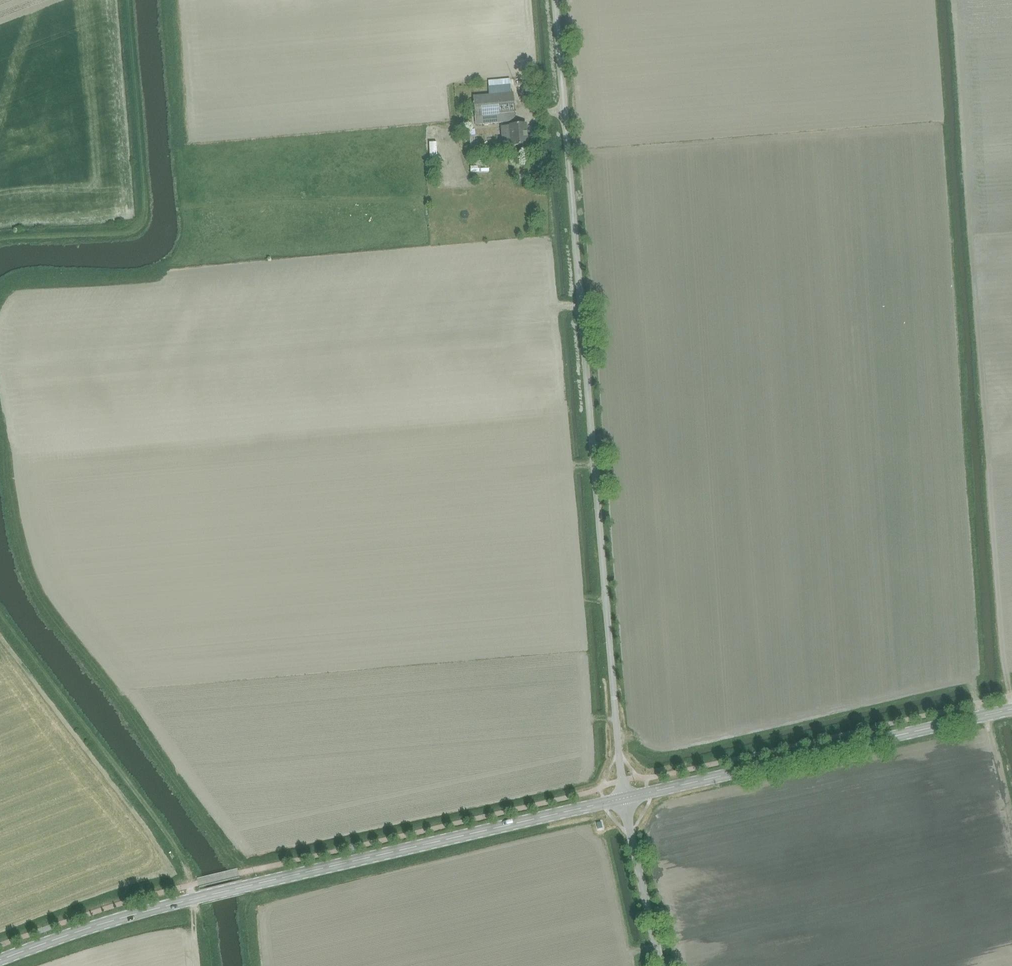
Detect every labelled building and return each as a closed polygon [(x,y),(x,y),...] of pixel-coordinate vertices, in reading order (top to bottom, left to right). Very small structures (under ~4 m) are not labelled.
[(511,93),(510,85),(488,87),(489,95),(473,96),(476,125),(516,121),(513,93),(511,93)] [(528,145),(527,124),(510,125),(510,126),(502,126),(503,140),(511,140),(512,146),(528,145)]
